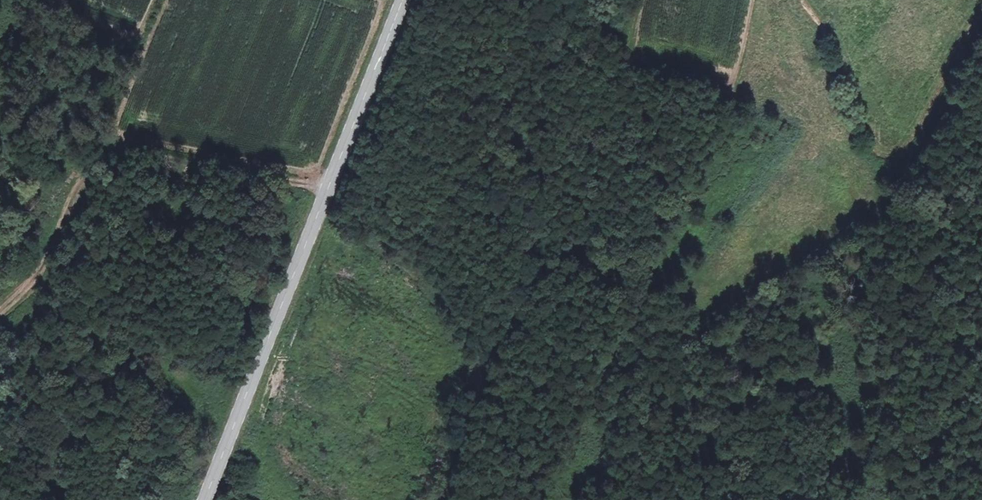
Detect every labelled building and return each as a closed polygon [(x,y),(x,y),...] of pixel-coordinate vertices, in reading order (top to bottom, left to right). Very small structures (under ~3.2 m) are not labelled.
[(223,387),(217,385),(213,394),(218,397),(223,387)] [(174,476),(165,467),(159,473),(169,482),(174,476)]
